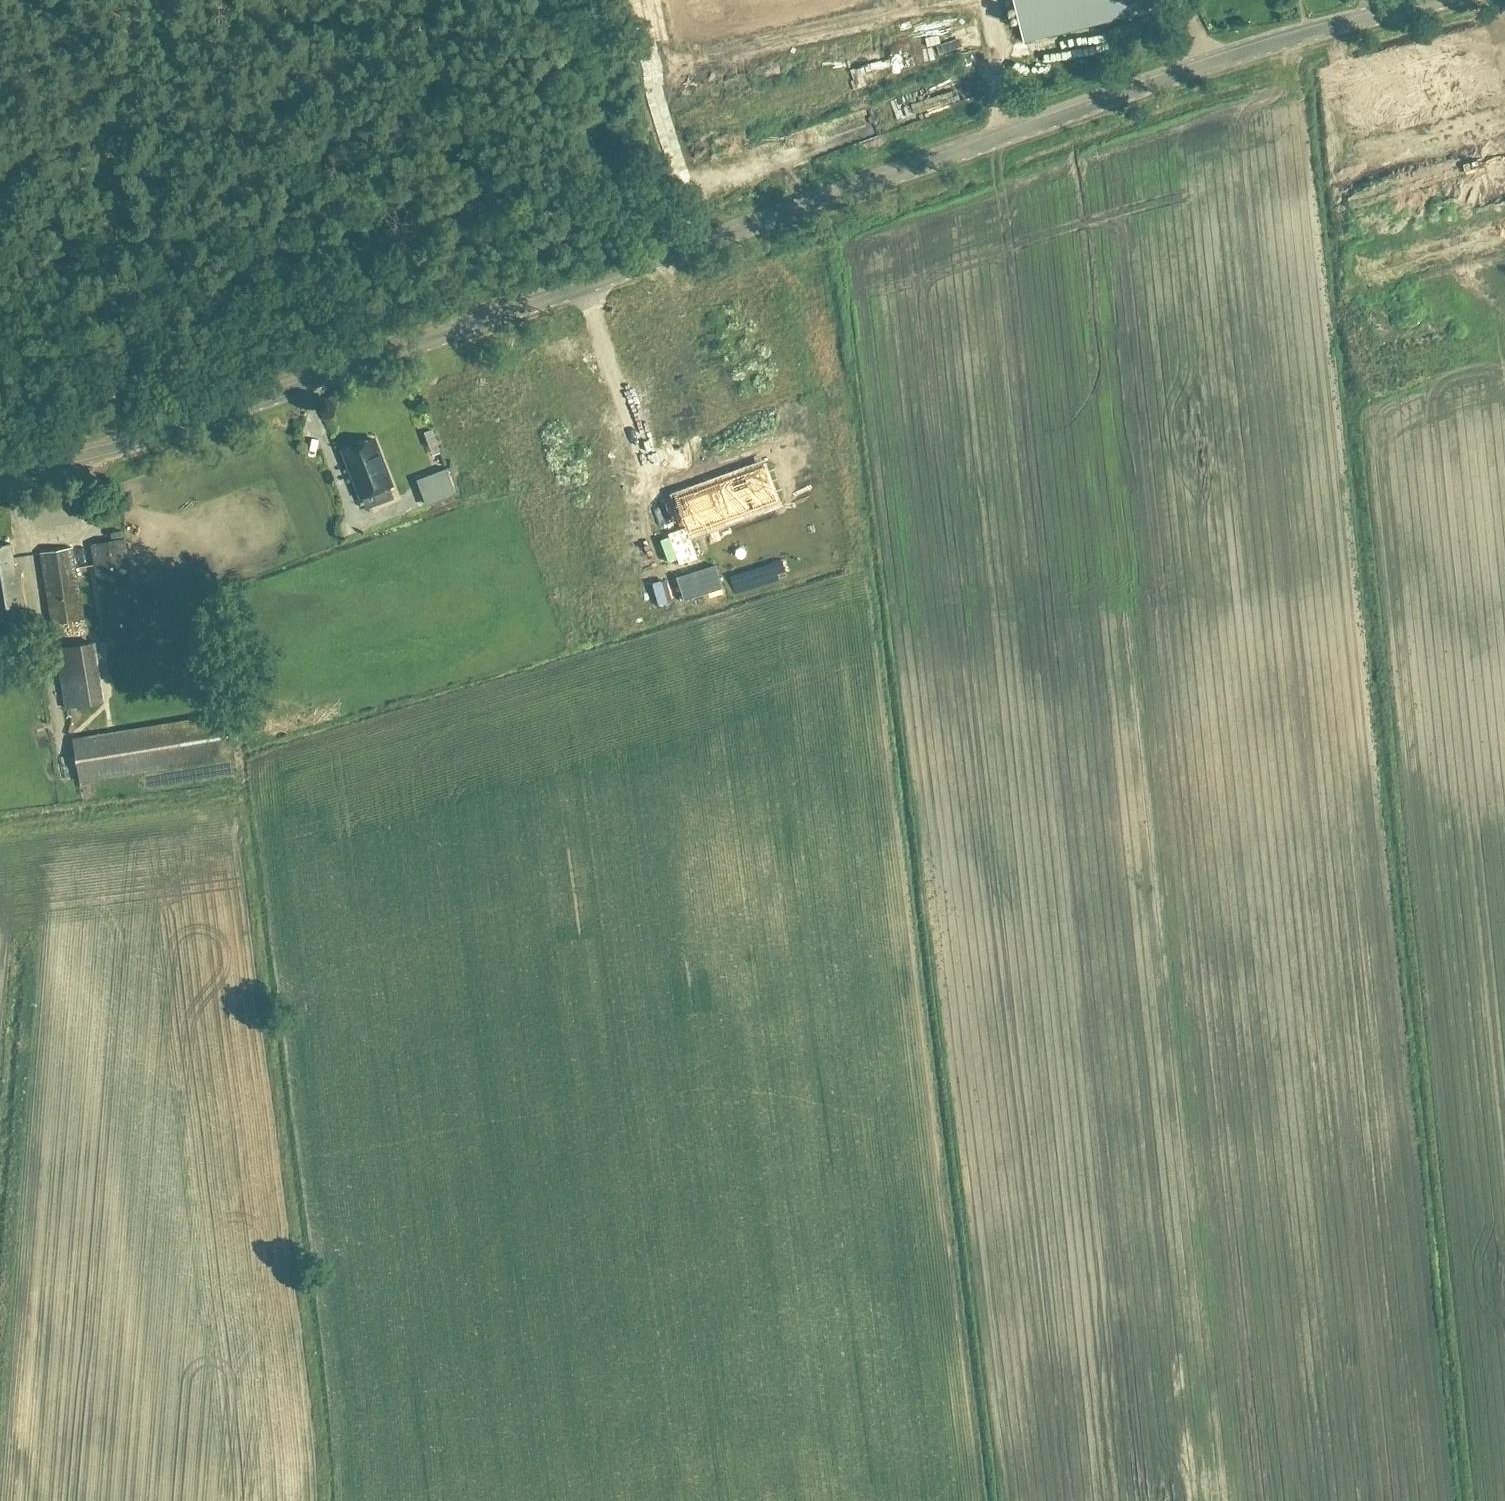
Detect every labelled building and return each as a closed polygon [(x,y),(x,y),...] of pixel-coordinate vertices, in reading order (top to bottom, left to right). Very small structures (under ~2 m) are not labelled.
[(1026,39),(1164,4),(1164,0),(1016,0),(1026,39)] [(1423,100),(1421,72),(1373,76),(1375,104),(1423,100)] [(1467,167),(1473,191),(1504,182),(1504,157),(1467,167)] [(377,503),(395,497),(390,484),(392,484),(374,437),(344,448),(362,495),(373,491),(377,503)] [(767,464),(678,497),(691,532),(780,500),(767,464)] [(420,477),(430,504),(457,493),(447,467),(420,477)] [(108,640),(141,634),(125,537),(92,543),(108,640)] [(26,606),(21,572),(17,573),(12,543),(0,545),(0,610),(26,606)] [(84,618),(73,546),(42,551),(53,623),(84,618)] [(8,646),(30,643),(27,624),(4,627),(8,646)] [(91,695),(78,636),(57,641),(70,700),(91,695)] [(81,781),(236,756),(229,713),(74,739),(81,781)]
